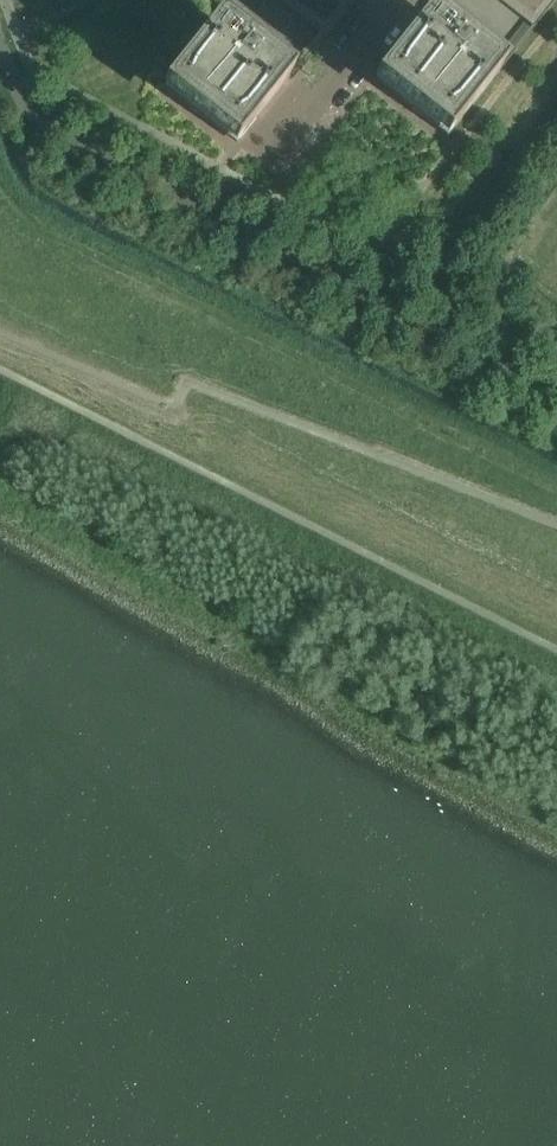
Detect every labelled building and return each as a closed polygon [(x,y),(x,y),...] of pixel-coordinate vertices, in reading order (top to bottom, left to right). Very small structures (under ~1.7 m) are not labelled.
[(455,31),(426,16),(375,81),(447,138),(499,73),(478,49),(474,54),(451,35),(455,31)] [(244,38),(215,23),(164,88),(225,137),(236,146),(288,81),(267,57),(263,61),(240,43),(244,38)]
